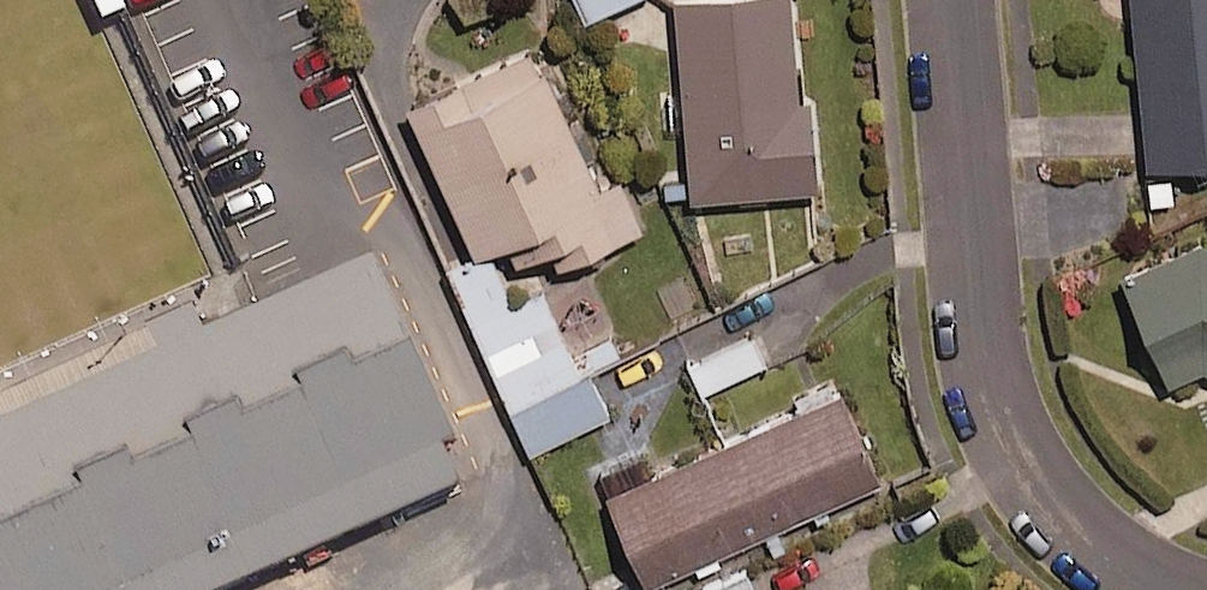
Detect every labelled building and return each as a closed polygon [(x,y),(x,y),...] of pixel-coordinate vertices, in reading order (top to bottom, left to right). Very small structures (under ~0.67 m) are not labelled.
[(122,0),(87,0),(96,19),(124,5),(122,0)] [(577,9),(599,0),(574,0),(577,9)] [(686,188),(810,179),(804,89),(793,90),(787,0),(672,0),(686,188)] [(1143,154),(1206,149),(1206,0),(1130,0),(1143,154)] [(591,172),(533,42),(404,100),(468,242),(500,227),(510,249),(544,234),(552,252),(635,215),(611,163),(591,172)] [(1196,233),(1114,268),(1155,346),(1149,365),(1167,372),(1198,358),(1206,361),(1206,237),(1196,233)] [(458,482),(441,443),(454,437),(371,249),(198,325),(187,300),(0,382),(0,589),(212,589),(458,482)] [(597,410),(536,283),(467,316),(528,443),(597,410)] [(762,357),(749,329),(685,358),(698,387),(762,357)] [(642,580),(691,558),(694,566),(718,555),(715,547),(874,476),(828,372),(791,388),(797,402),(647,469),(637,448),(592,469),(642,580)] [(506,523),(351,589),(535,589),(506,523)] [(743,565),(686,589),(754,589),(743,565)]
